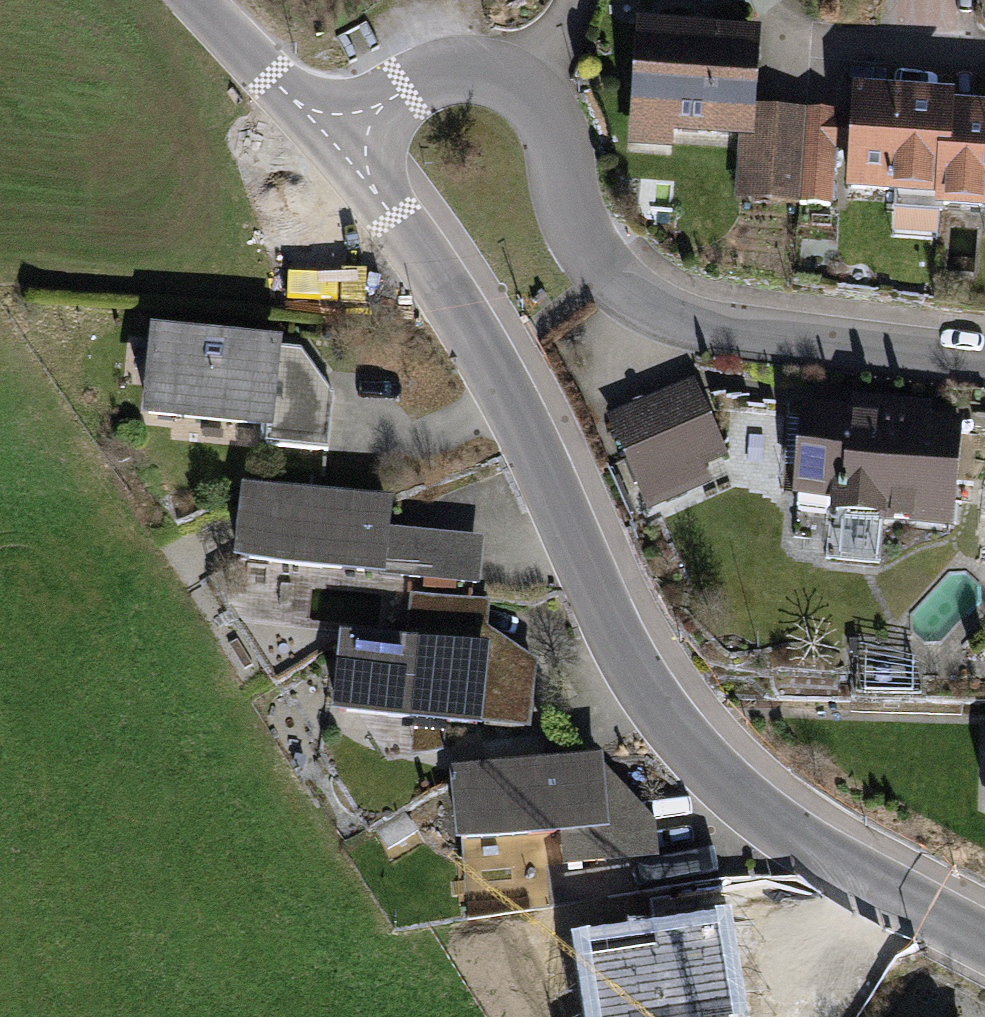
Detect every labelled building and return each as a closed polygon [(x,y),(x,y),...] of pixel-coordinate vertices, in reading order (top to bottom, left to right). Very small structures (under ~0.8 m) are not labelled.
[(752,28),(634,22),(628,148),(672,150),(673,134),(746,138),(748,105),(752,28)] [(947,201),(953,106),(954,95),(849,88),(847,122),(845,153),(842,194),(947,201)] [(768,202),(775,107),(748,105),(746,138),(741,200),(768,202)] [(953,106),(947,201),(946,211),(984,213),(984,108),(953,106)] [(804,108),(775,107),(768,202),(798,204),(804,108)] [(836,110),(804,108),(798,204),(831,206),(835,152),(845,153),(847,122),(836,121),(836,110)] [(286,342),(154,329),(144,421),(277,434),(285,350),(286,342)] [(303,351),(285,350),(277,434),(275,445),(327,451),(332,394),(303,351)] [(729,459),(693,381),(669,392),(704,470),(729,459)] [(669,392),(608,420),(648,509),(709,482),(704,470),(669,392)] [(847,412),(801,407),(792,499),(828,503),(826,519),(907,526),(906,529),(951,534),(962,421),(929,418),(930,404),(849,396),(847,412)] [(395,500),(244,485),(236,563),(387,578),(387,575),(392,530),(395,500)] [(484,540),(392,530),(387,575),(479,586),(484,540)] [(411,595),(407,640),(485,648),(487,629),(490,602),(411,595)] [(407,640),(345,635),(337,718),(484,731),(484,724),(532,729),(538,663),(487,629),(485,648),(407,640)] [(604,755),(452,770),(458,847),(563,837),(612,833),(605,766),(604,755)] [(656,821),(605,766),(612,833),(563,837),(567,867),(663,860),(656,821)]
